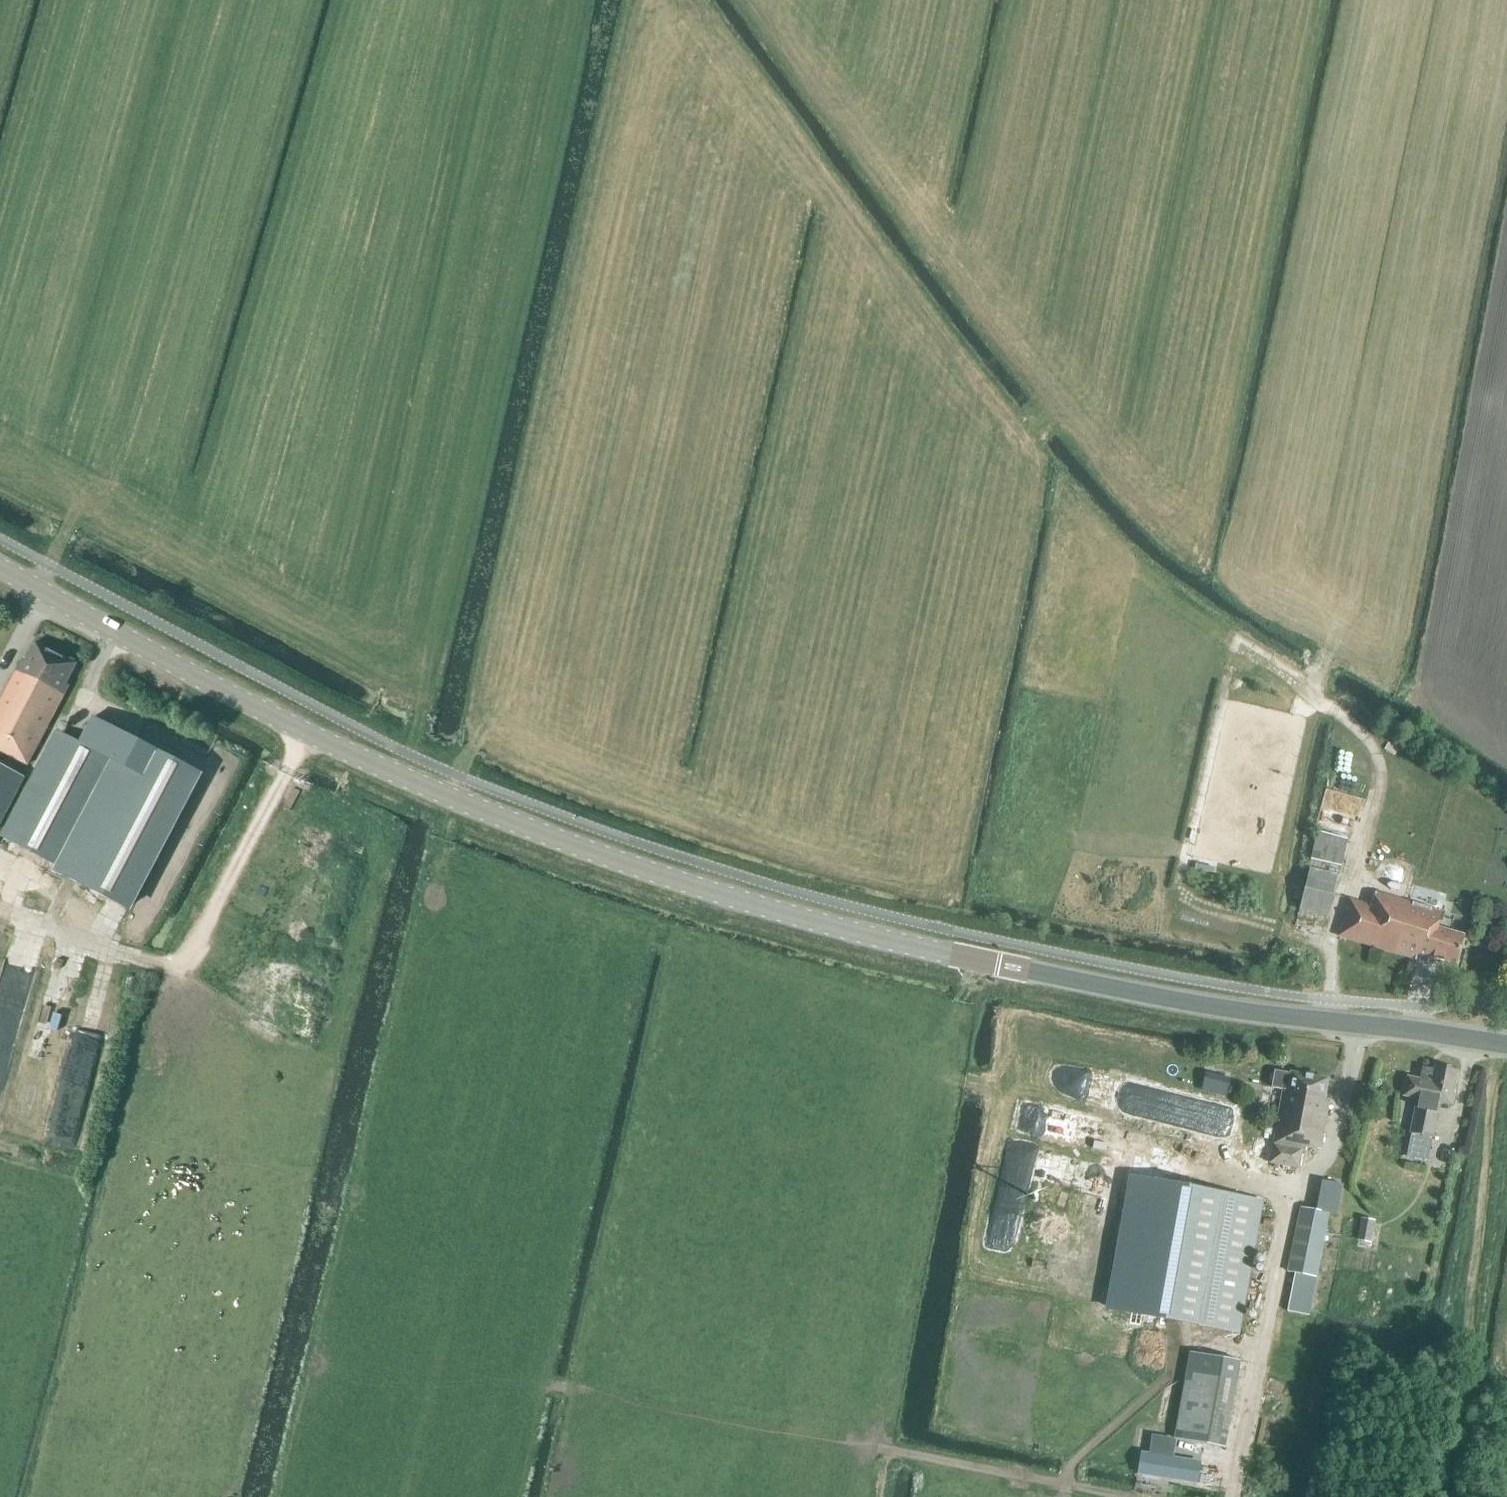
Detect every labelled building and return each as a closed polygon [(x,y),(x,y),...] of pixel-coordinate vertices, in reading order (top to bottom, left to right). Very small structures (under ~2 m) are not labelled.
[(35,642),(24,662),(21,661),(0,702),(0,751),(27,765),(69,685),(66,684),(76,664),(35,642)] [(93,719),(79,744),(56,732),(0,837),(23,848),(59,867),(56,872),(126,909),(198,773),(93,719)] [(25,778),(0,764),(0,826),(25,778)] [(1340,873),(1347,838),(1314,831),(1308,866),(1340,873)] [(1329,917),(1339,875),(1309,868),(1299,909),(1329,917)] [(1442,912),(1375,892),(1371,906),(1350,899),(1339,936),(1432,964),(1434,958),(1455,964),(1463,935),(1437,928),(1442,912)] [(1452,1092),(1456,1070),(1435,1066),(1433,1074),(1422,1072),(1420,1079),(1407,1077),(1403,1096),(1417,1099),(1410,1132),(1411,1132),(1408,1147),(1429,1151),(1432,1137),(1439,1103),(1453,1105),(1455,1093),(1452,1092)] [(1206,1070),(1202,1092),(1227,1096),(1230,1074),(1206,1070)] [(1274,1071),(1271,1088),(1282,1090),(1269,1163),(1299,1168),(1302,1149),(1306,1150),(1306,1147),(1320,1150),(1329,1101),(1324,1100),(1328,1079),(1290,1072),(1290,1074),(1274,1071)] [(1009,1127),(1130,1152),(1135,1128),(1015,1102),(1009,1127)] [(1003,1171),(1106,1196),(1112,1170),(1010,1145),(1003,1171)] [(1287,1271),(1294,1273),(1316,1277),(1328,1213),(1334,1214),(1340,1182),(1322,1178),(1316,1210),(1300,1208),(1287,1271)] [(1239,1333),(1262,1201),(1181,1186),(1157,1318),(1239,1333)] [(1371,1244),(1375,1221),(1361,1218),(1357,1242),(1371,1244)] [(1308,1315),(1316,1277),(1294,1273),(1287,1311),(1308,1315)] [(1226,1443),(1242,1362),(1190,1352),(1175,1433),(1226,1443)] [(1200,1461),(1172,1456),(1175,1438),(1150,1434),(1147,1452),(1139,1451),(1135,1475),(1195,1486),(1200,1461)]
